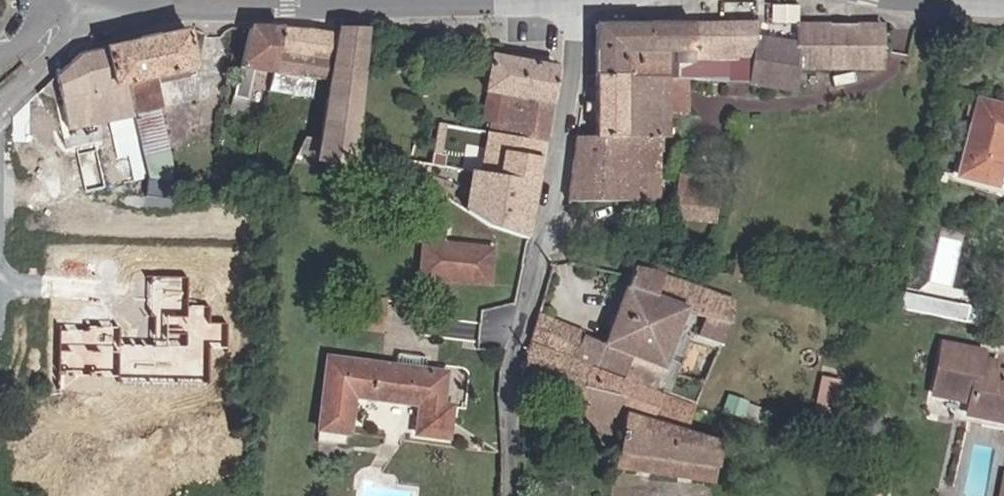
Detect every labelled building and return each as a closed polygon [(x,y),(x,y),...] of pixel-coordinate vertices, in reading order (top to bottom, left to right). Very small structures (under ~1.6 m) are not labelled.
[(745,42),(747,26),(590,25),(592,76),(641,80),(641,66),(634,64),(634,54),(729,54),(728,67),(680,66),(680,81),(741,84),(745,42)] [(748,84),(741,84),(740,89),(777,94),(781,71),(865,73),(866,29),(783,26),(782,46),(753,42),(748,84)] [(237,66),(271,72),(279,29),(247,29),(237,66)] [(335,39),(279,29),(271,72),(328,82),(335,39)] [(335,31),(335,39),(328,82),(324,116),(320,141),(353,144),(357,120),(365,32),(335,31)] [(184,33),(102,49),(108,84),(125,82),(128,114),(155,111),(151,77),(190,70),(184,33)] [(748,84),(753,42),(745,42),(741,84),(748,84)] [(70,58),(54,74),(63,125),(128,114),(125,82),(108,84),(102,49),(70,58)] [(554,68),(493,54),(486,89),(507,94),(500,119),(493,118),(487,146),(541,160),(542,156),(554,68)] [(640,113),(641,80),(592,76),(593,134),(575,133),(568,201),(637,201),(638,174),(640,113)] [(507,94),(486,89),(480,114),(493,118),(500,119),(507,94)] [(945,180),(1003,193),(1003,188),(1003,110),(962,100),(945,180)] [(158,150),(155,111),(128,114),(136,148),(158,150)] [(638,174),(653,175),(654,113),(640,113),(638,174)] [(439,122),(436,150),(478,155),(481,127),(439,122)] [(350,168),(353,144),(320,141),(316,164),(350,168)] [(661,188),(701,191),(702,183),(662,181),(661,188)] [(701,191),(661,188),(659,222),(699,225),(701,191)] [(421,242),(423,224),(413,224),(411,244),(420,244),(421,242)] [(438,226),(423,224),(421,242),(420,244),(417,278),(472,284),(474,267),(489,269),(491,250),(437,245),(438,226)] [(733,275),(746,278),(747,264),(734,262),(733,275)] [(474,267),(472,284),(487,286),(489,269),(474,267)] [(652,389),(684,309),(700,317),(726,326),(731,305),(660,272),(632,267),(628,275),(624,285),(602,341),(581,333),(573,357),(624,377),(652,389)] [(537,316),(531,340),(573,357),(581,333),(537,316)] [(717,348),(726,326),(700,317),(693,339),(717,348)] [(624,377),(573,357),(531,340),(520,374),(579,396),(575,406),(590,414),(588,429),(622,434),(620,452),(718,465),(718,440),(688,429),(691,413),(701,415),(703,407),(694,404),(652,389),(624,377)] [(972,350),(964,400),(1003,408),(1003,356),(972,350)] [(324,359),(315,429),(346,433),(350,399),(415,407),(411,437),(441,441),(444,410),(437,409),(442,373),(422,371),(422,374),(391,370),(392,367),(324,359)] [(738,415),(743,400),(725,395),(721,409),(738,415)] [(569,424),(588,429),(590,414),(575,406),(569,424)] [(344,447),(346,433),(315,429),(313,444),(344,447)] [(717,478),(718,465),(620,452),(620,467),(672,474),(672,481),(699,482),(699,476),(717,478)]
